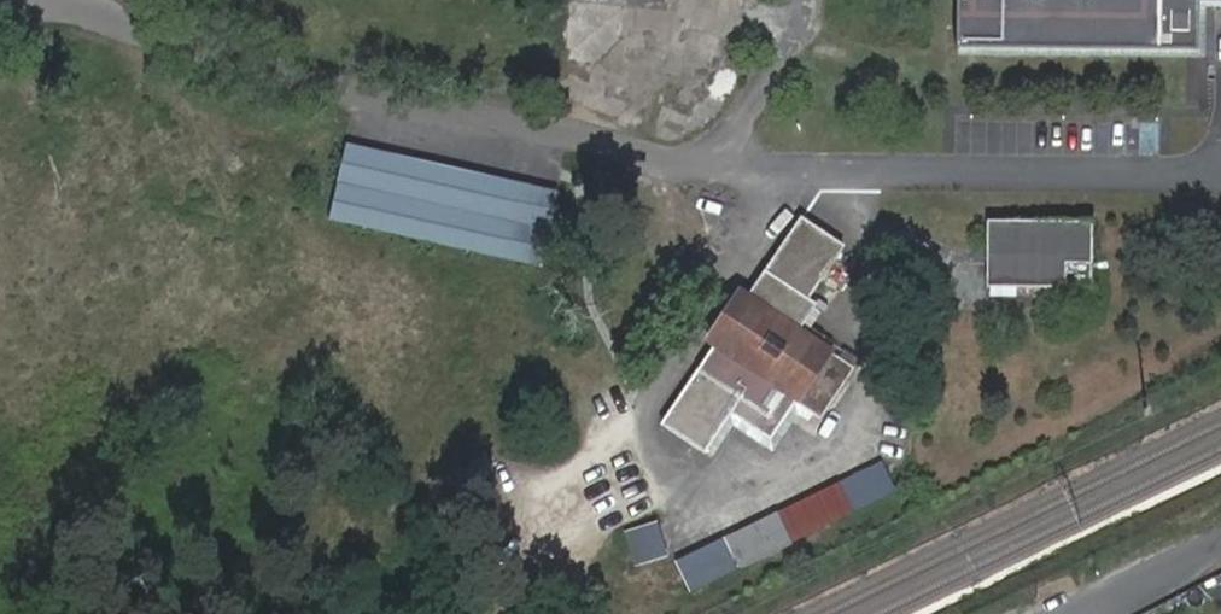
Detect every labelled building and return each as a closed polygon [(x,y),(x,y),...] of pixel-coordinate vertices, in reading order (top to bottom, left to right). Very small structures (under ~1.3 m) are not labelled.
[(952,43),(1194,45),(1194,0),(952,0),(952,43)] [(560,193),(344,144),(327,220),(542,269),(560,193)] [(709,340),(656,420),(702,450),(738,396),(777,422),(794,396),(820,414),(850,368),(815,344),(821,334),(801,321),(813,301),(806,296),(840,244),(792,212),(739,293),(733,289),(702,336),(709,340)] [(1090,215),(984,215),(983,281),(1089,281),(1090,215)] [(821,334),(815,344),(850,368),(856,358),(821,334)] [(893,486),(881,459),(725,535),(740,565),(792,540),(792,538),(853,509),(852,506),(893,486)] [(656,521),(622,531),(634,563),(667,553),(656,521)] [(725,535),(679,555),(695,587),(740,566),(725,535)]
